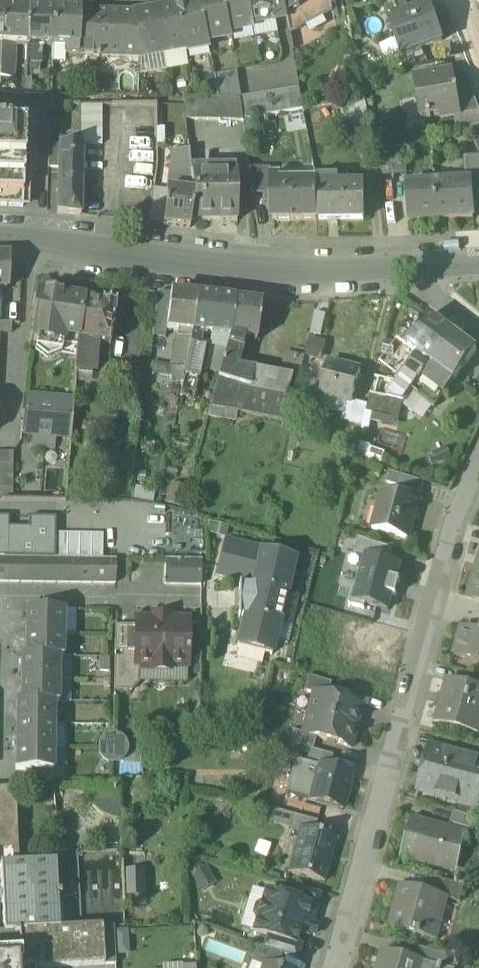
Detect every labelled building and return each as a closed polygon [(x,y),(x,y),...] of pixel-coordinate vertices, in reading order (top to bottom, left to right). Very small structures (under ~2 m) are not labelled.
[(231,32),(225,0),(212,0),(202,2),(203,6),(209,41),(232,37),(231,32)] [(253,25),(249,0),(225,0),(231,32),(254,28),(253,25)] [(277,20),(273,0),(249,0),(253,25),(277,20)] [(288,19),(285,4),(285,0),(273,0),(277,20),(288,19)] [(297,9),(292,0),(285,4),(288,19),(291,36),(333,11),(331,0),(313,0),(297,9)] [(292,0),(297,9),(313,0),(292,0)] [(389,21),(410,14),(405,0),(402,0),(383,4),(389,21)] [(210,47),(209,41),(203,6),(191,8),(190,4),(179,6),(187,49),(187,51),(210,47)] [(164,53),(187,49),(179,6),(167,8),(168,12),(156,14),(164,53)] [(389,21),(401,55),(442,40),(431,6),(410,14),(389,21)] [(15,45),(28,46),(29,11),(3,10),(2,45),(15,45)] [(40,46),(53,46),(54,12),(29,11),(28,46),(40,46)] [(53,46),(66,47),(79,47),(80,13),(54,12),(53,46)] [(79,56),(97,57),(98,14),(80,13),(79,47),(79,56)] [(140,57),(164,53),(156,14),(145,16),(144,13),(133,15),(140,57)] [(140,58),(140,57),(133,15),(98,14),(97,57),(97,59),(99,59),(99,57),(140,58)] [(253,25),(254,28),(256,37),(279,33),(277,20),(253,25)] [(14,79),(15,45),(2,45),(1,66),(1,79),(14,79)] [(38,80),(40,46),(28,46),(26,80),(38,80)] [(65,62),(65,55),(66,47),(53,46),(53,61),(65,62)] [(79,56),(79,47),(66,47),(65,55),(79,56)] [(164,53),(167,70),(190,66),(187,51),(187,49),(164,53)] [(140,57),(140,58),(140,75),(167,70),(164,53),(140,57)] [(215,74),(218,87),(239,83),(237,71),(215,74)] [(424,99),(427,115),(454,111),(460,110),(459,103),(457,92),(458,92),(458,90),(455,90),(452,71),(414,77),(418,100),(424,99)] [(241,97),(239,83),(218,87),(220,98),(241,98),(241,97)] [(299,87),(288,89),(292,111),(303,109),(299,87)] [(288,89),(276,91),(280,113),(292,111),(288,89)] [(268,115),(280,113),(276,91),(264,93),(268,115)] [(268,115),(264,93),(241,97),(241,98),(243,119),(268,115)] [(184,97),(186,120),(243,121),(243,119),(241,98),(220,98),(184,97)] [(339,103),(343,128),(371,124),(365,98),(339,103)] [(421,116),(427,115),(424,99),(418,100),(421,116)] [(456,129),(478,126),(478,110),(476,101),(459,103),(460,110),(454,111),(456,129)] [(83,148),(101,149),(101,105),(80,105),(80,148),(83,148)] [(0,127),(0,207),(23,208),(26,128),(0,127)] [(48,169),(60,170),(61,147),(49,147),(48,169)] [(58,212),(81,213),(83,148),(80,148),(61,147),(60,170),(58,212)] [(377,152),(383,177),(407,174),(405,150),(377,152)] [(172,153),(168,191),(194,194),(192,174),(190,152),(189,151),(172,153)] [(468,175),(478,175),(478,161),(467,162),(468,175)] [(263,195),(264,195),(263,175),(263,171),(249,171),(252,195),(263,195)] [(237,173),(192,174),(194,194),(191,222),(238,222),(237,173)] [(317,221),(317,185),(317,183),(280,181),(280,175),(263,175),(264,195),(263,195),(263,203),(270,203),(270,221),(317,221)] [(468,184),(472,183),(473,203),(478,202),(478,175),(468,175),(468,184)] [(317,176),(317,183),(317,185),(340,185),(339,176),(317,176)] [(468,184),(435,186),(438,224),(475,221),(473,203),(472,183),(468,184)] [(340,185),(317,185),(317,221),(364,220),(363,185),(340,185)] [(410,226),(438,224),(435,186),(408,188),(410,226)] [(150,223),(164,224),(167,191),(154,189),(150,223)] [(191,222),(194,194),(168,191),(167,191),(164,224),(163,226),(190,229),(191,222)] [(153,337),(166,339),(167,331),(166,331),(171,295),(158,293),(153,337)] [(62,346),(78,348),(78,342),(84,302),(36,294),(33,315),(35,316),(31,341),(37,342),(36,347),(62,351),(62,346)] [(178,333),(193,335),(197,298),(171,295),(166,331),(167,331),(178,333)] [(212,337),(231,339),(235,302),(197,298),(193,335),(202,336),(207,336),(212,337)] [(115,307),(84,302),(78,342),(78,348),(77,358),(76,374),(92,375),(95,345),(110,347),(112,333),(111,333),(115,307)] [(235,302),(231,339),(242,340),(257,342),(261,306),(242,303),(235,302)] [(310,334),(321,337),(326,316),(315,313),(310,334)] [(408,347),(420,355),(432,365),(454,334),(430,317),(408,347)] [(12,333),(12,324),(0,324),(0,333),(12,333)] [(170,378),(183,381),(193,335),(178,333),(177,338),(176,337),(170,368),(172,368),(170,378)] [(454,334),(432,365),(455,382),(477,352),(454,334)] [(202,336),(193,335),(183,381),(182,384),(197,387),(204,349),(200,348),(202,336)] [(212,361),(224,364),(231,339),(212,337),(210,348),(215,349),(212,361)] [(240,347),(242,340),(231,339),(224,364),(224,366),(237,368),(243,348),(240,347)] [(62,351),(36,347),(36,352),(47,361),(61,356),(77,358),(78,348),(62,346),(62,351)] [(387,368),(399,374),(409,353),(397,347),(387,368)] [(412,392),(432,365),(420,355),(399,384),(411,393),(412,392)] [(320,396),(351,404),(360,370),(329,362),(320,396)] [(435,409),(455,382),(432,365),(412,392),(413,392),(433,407),(435,409)] [(212,408),(282,421),(283,416),(292,378),(237,368),(224,366),(212,408)] [(194,401),(197,387),(182,384),(180,397),(194,401)] [(399,402),(404,403),(411,393),(399,384),(388,398),(388,399),(399,402)] [(422,420),(433,407),(413,392),(403,406),(422,420)] [(367,414),(394,421),(399,402),(388,399),(388,398),(372,394),(367,414)] [(32,447),(54,449),(55,437),(71,438),(73,415),(74,401),(23,397),(21,417),(23,417),(22,434),(33,435),(32,447)] [(372,441),(403,453),(409,436),(379,424),(372,441)] [(13,501),(13,453),(0,453),(0,501),(13,501)] [(68,464),(67,477),(77,478),(78,465),(68,464)] [(387,483),(421,494),(424,483),(390,472),(387,483)] [(76,486),(77,478),(67,477),(66,487),(76,488),(76,486)] [(372,530),(408,539),(419,503),(383,493),(372,530)] [(7,558),(7,536),(9,536),(9,530),(9,518),(0,518),(0,558),(7,558)] [(28,530),(22,530),(22,536),(9,536),(7,536),(7,558),(55,559),(55,535),(56,519),(28,519),(28,530)] [(67,535),(55,535),(55,559),(67,559),(67,535)] [(79,535),(67,535),(67,559),(79,559),(79,535)] [(91,535),(79,535),(79,559),(91,560),(91,535)] [(103,535),(91,535),(91,560),(102,560),(103,535)] [(358,539),(354,553),(366,556),(366,555),(390,562),(393,550),(358,539)] [(245,587),(253,587),(262,551),(225,542),(216,576),(246,583),(245,587)] [(238,647),(272,656),(280,624),(288,626),(296,596),(287,594),(296,559),(262,551),(253,587),(245,587),(239,586),(239,617),(246,617),(238,647)] [(390,562),(366,555),(366,556),(357,589),(354,602),(365,605),(388,611),(393,596),(396,597),(400,581),(397,580),(401,565),(390,562)] [(7,583),(8,559),(0,559),(0,583),(7,583)] [(7,583),(19,583),(20,559),(8,559),(7,583)] [(19,583),(31,583),(32,560),(20,559),(19,583)] [(131,585),(161,584),(160,559),(130,560),(131,585)] [(31,583),(43,584),(44,560),(32,560),(31,583)] [(43,584),(55,584),(56,560),(44,560),(43,584)] [(55,584),(67,584),(68,560),(56,560),(55,584)] [(67,584),(79,584),(80,560),(68,560),(67,584)] [(79,584),(91,584),(92,560),(80,560),(79,584)] [(91,584),(104,584),(104,560),(92,560),(91,584)] [(104,584),(116,585),(116,561),(104,560),(104,584)] [(165,585),(201,585),(201,561),(165,561),(165,585)] [(478,583),(474,582),(469,598),(478,601),(478,580),(478,583)] [(357,589),(353,588),(349,605),(364,609),(365,605),(354,602),(357,589)] [(26,610),(26,634),(64,635),(64,611),(26,610)] [(77,611),(64,611),(64,635),(76,635),(77,611)] [(136,627),(136,653),(136,667),(139,667),(152,667),(152,673),(169,673),(170,667),(188,668),(188,654),(189,654),(189,651),(188,651),(188,621),(170,620),(170,616),(153,616),(153,620),(136,620),(136,627)] [(122,653),(136,653),(136,627),(115,627),(115,653),(122,653)] [(478,664),(478,632),(463,627),(455,657),(478,664)] [(63,657),(64,635),(26,634),(25,657),(60,657),(63,657)] [(139,683),(139,667),(136,667),(136,653),(122,653),(122,658),(115,658),(114,692),(131,692),(139,685),(139,683)] [(59,680),(60,657),(25,657),(22,656),(21,679),(59,680)] [(60,657),(59,680),(72,680),(72,658),(63,658),(63,657),(60,657)] [(139,667),(139,683),(187,683),(188,668),(170,667),(169,673),(152,673),(152,667),(139,667)] [(314,694),(327,697),(331,683),(308,677),(304,692),(314,695),(314,694)] [(59,703),(59,680),(21,679),(21,702),(55,703),(59,703)] [(71,703),(72,680),(59,680),(59,703),(71,703)] [(471,733),(478,707),(478,689),(449,680),(437,723),(471,733)] [(316,739),(351,748),(363,707),(327,697),(314,694),(314,695),(303,734),(303,735),(316,739)] [(55,726),(55,703),(21,702),(17,702),(17,725),(55,726)] [(54,748),(55,726),(17,725),(16,748),(54,748)] [(55,726),(54,748),(67,748),(68,726),(55,726)] [(290,744),(310,750),(313,750),(316,739),(303,735),(303,734),(293,731),(290,744)] [(127,756),(129,749),(127,741),(122,735),(114,733),(106,735),(100,740),(98,748),(100,756),(105,761),(113,764),(121,762),(127,756)] [(463,744),(460,755),(478,760),(478,748),(463,744)] [(54,772),(54,748),(16,748),(15,771),(25,771),(53,772),(54,772)] [(67,782),(67,748),(54,748),(54,772),(53,772),(53,783),(67,782)] [(430,748),(427,761),(432,762),(435,749),(430,748)] [(475,808),(478,794),(478,786),(473,785),(478,763),(478,760),(460,755),(435,749),(432,762),(427,761),(419,790),(421,790),(423,794),(435,797),(438,795),(461,801),(460,804),(475,808)] [(333,756),(313,750),(310,750),(306,764),(318,767),(318,766),(329,769),(333,756)] [(285,794),(309,800),(318,767),(306,764),(294,760),(285,794)] [(309,800),(343,809),(349,789),(347,789),(350,777),(352,777),(352,776),(329,769),(318,766),(318,767),(309,800)] [(25,771),(24,784),(53,783),(53,772),(25,771)] [(114,821),(121,821),(120,786),(85,788),(85,792),(87,799),(91,806),(97,813),(105,818),(114,821)] [(16,848),(14,790),(0,790),(0,848),(16,848)] [(269,824),(291,830),(294,816),(272,810),(269,824)] [(451,824),(475,831),(478,820),(455,812),(451,824)] [(301,830),(314,834),(318,822),(294,816),(291,830),(301,832),(301,830)] [(401,857),(442,869),(444,863),(460,868),(469,835),(450,829),(449,832),(411,821),(401,857)] [(290,873),(324,882),(335,840),(314,834),(301,830),(301,832),(290,873)] [(124,927),(124,907),(122,863),(122,847),(76,850),(76,854),(78,854),(82,930),(114,928),(124,927)] [(59,931),(82,930),(78,854),(76,854),(60,856),(60,864),(55,865),(59,931)] [(145,862),(122,863),(124,907),(147,906),(145,862)] [(0,867),(4,934),(59,931),(55,865),(0,867)] [(207,866),(191,875),(200,892),(216,884),(207,866)] [(448,897),(462,902),(466,887),(441,880),(437,894),(448,897)] [(391,928),(436,940),(448,897),(437,894),(402,885),(391,928)] [(240,928),(254,932),(257,922),(253,915),(256,906),(263,902),(266,891),(253,887),(240,928)] [(295,900),(318,907),(322,895),(299,888),(295,900)] [(267,937),(296,945),(296,943),(299,933),(309,936),(318,907),(295,900),(266,891),(263,902),(256,906),(253,915),(257,922),(254,932),(267,937)] [(116,966),(115,956),(114,931),(114,928),(82,930),(59,931),(4,934),(0,934),(0,967),(78,967),(116,966)] [(128,931),(114,931),(115,956),(129,955),(128,931)] [(267,937),(263,949),(281,955),(297,961),(302,945),(296,943),(296,945),(267,937)] [(281,955),(263,949),(257,947),(251,963),(264,967),(264,966),(269,967),(276,967),(281,955)] [(458,960),(420,949),(417,960),(420,961),(425,962),(424,963),(443,967),(456,967),(458,960)] [(420,961),(417,960),(383,951),(379,967),(418,967),(420,961)]
